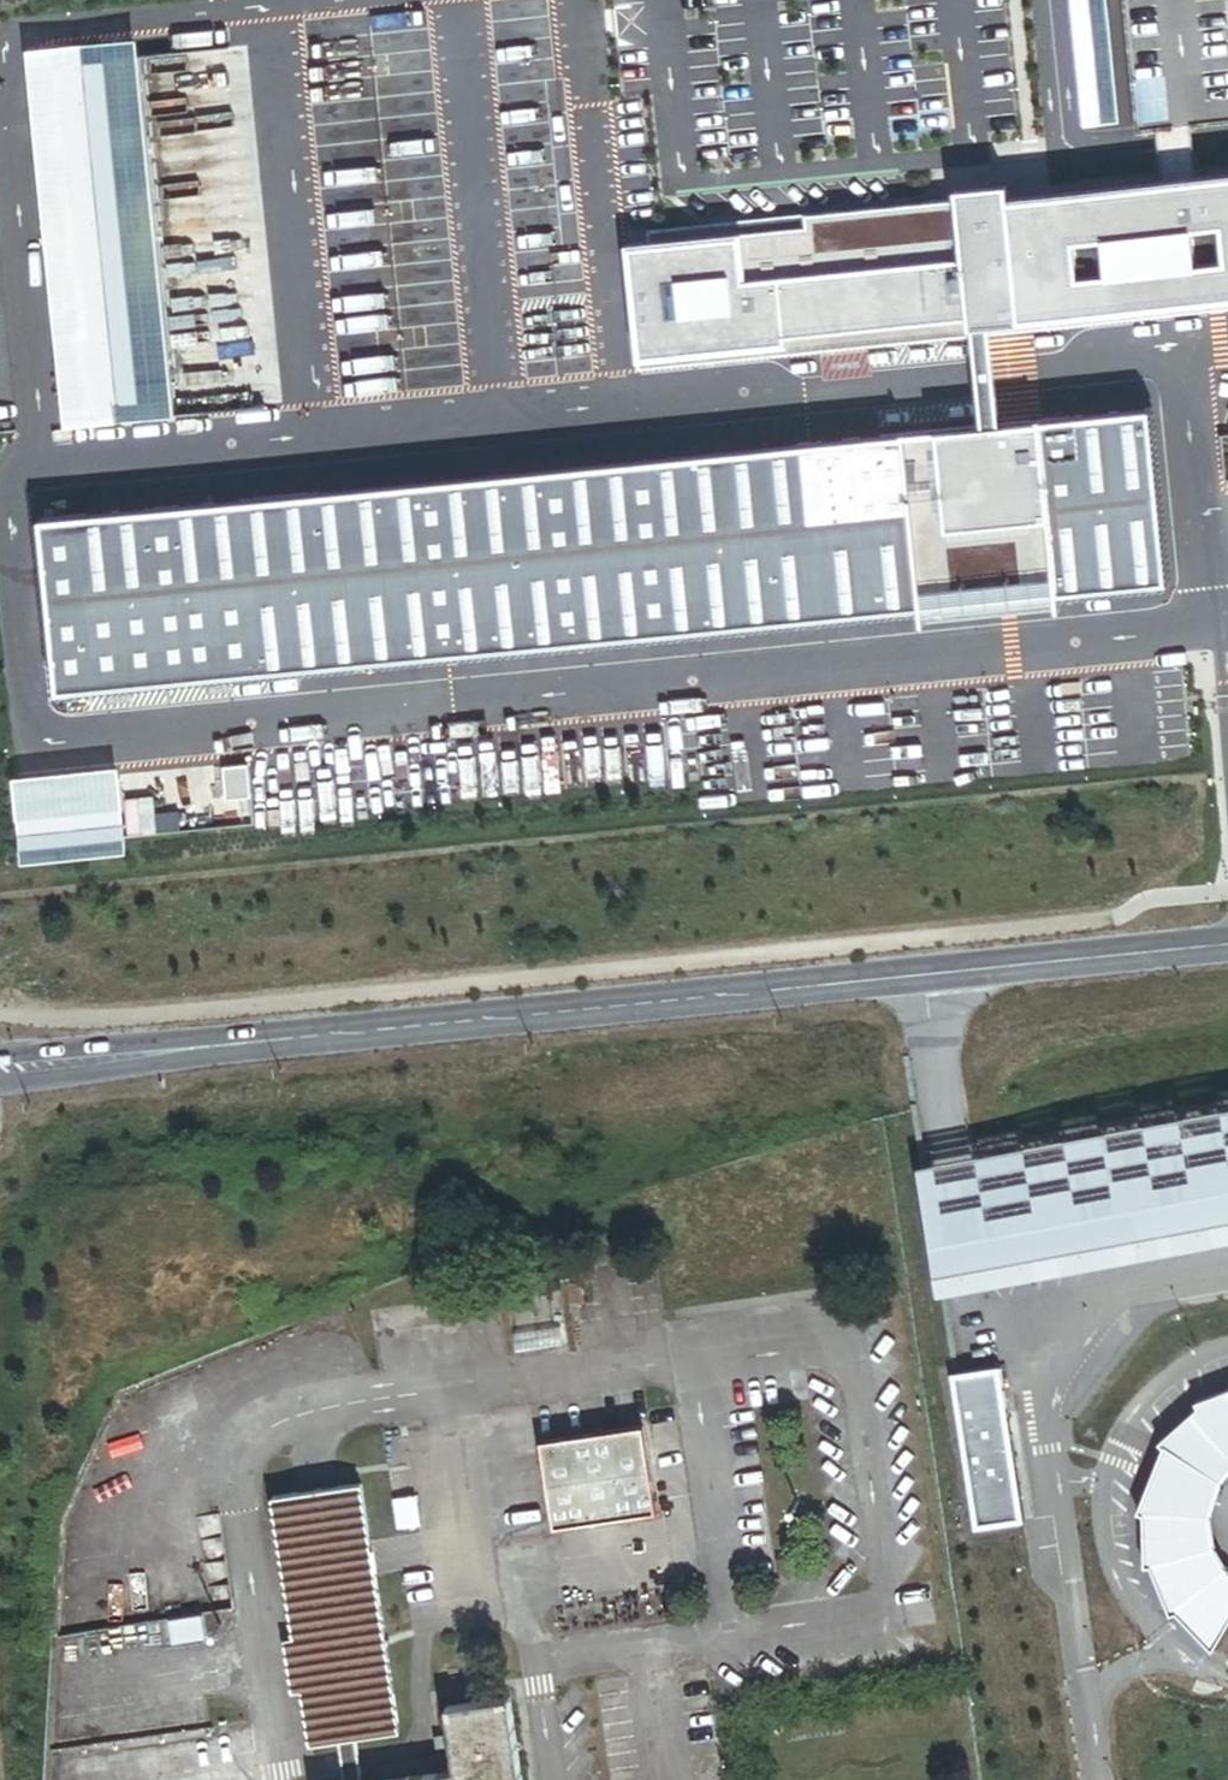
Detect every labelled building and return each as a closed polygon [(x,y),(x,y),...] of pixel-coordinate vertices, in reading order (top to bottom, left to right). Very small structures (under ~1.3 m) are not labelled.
[(1087,125),(1120,121),(1107,0),(1074,0),(1087,125)] [(1138,130),(1227,120),(1227,0),(1124,0),(1138,130)] [(140,36),(29,47),(68,424),(179,412),(140,36)] [(638,240),(653,368),(1227,303),(1227,174),(638,240)] [(1174,578),(1158,410),(40,521),(56,689),(1174,578)] [(247,768),(223,771),(226,800),(251,797),(247,768)] [(132,854),(125,769),(17,779),(25,864),(132,854)] [(916,1161),(933,1274),(1227,1220),(1227,1104),(916,1161)] [(996,1363),(946,1371),(970,1528),(1020,1521),(996,1363)] [(1210,1650),(1227,1619),(1227,1570),(1225,1567),(1213,1546),(1211,1514),(1220,1480),(1227,1469),(1227,1385),(1192,1400),(1195,1404),(1156,1440),(1161,1443),(1134,1511),(1139,1511),(1141,1566),(1147,1564),(1167,1614),(1172,1610),(1210,1650)] [(643,1427),(540,1443),(553,1531),(656,1515),(643,1427)] [(400,1734),(361,1484),(274,1497),(313,1748),(341,1743),(356,1741),(400,1734)] [(204,1617),(174,1623),(179,1647),(209,1640),(204,1617)] [(509,1698),(450,1708),(454,1733),(438,1736),(440,1748),(454,1746),(458,1771),(396,1779),(522,1779),(509,1698)] [(341,1743),(346,1779),(362,1779),(356,1741),(341,1743)]
